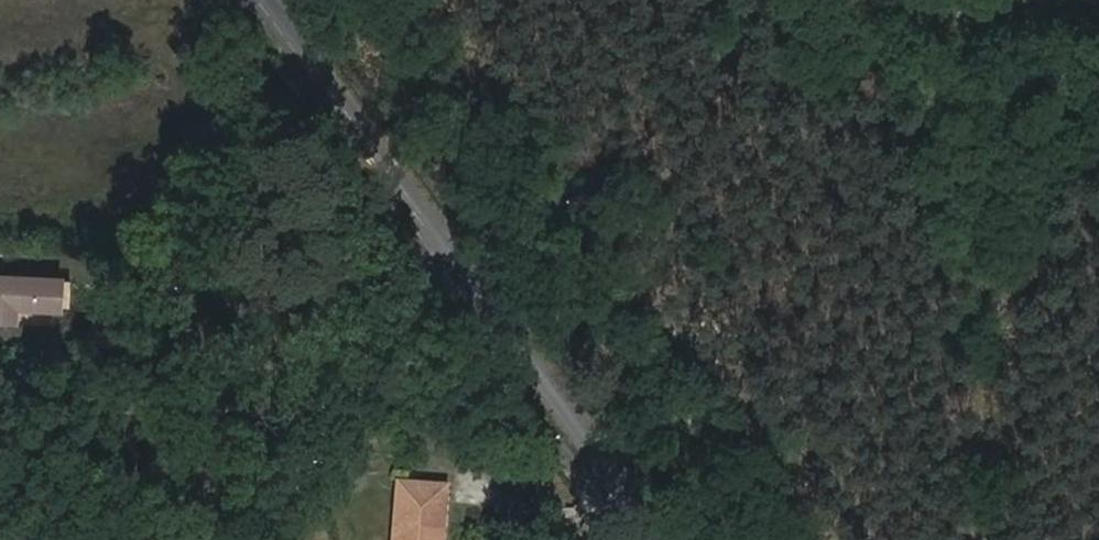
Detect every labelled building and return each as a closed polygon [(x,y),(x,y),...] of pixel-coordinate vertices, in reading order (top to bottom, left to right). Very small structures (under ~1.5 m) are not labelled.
[(0,280),(0,323),(26,325),(27,311),(71,314),(73,285),(0,280)] [(448,508),(442,508),(443,491),(404,487),(399,539),(445,539),(448,508)]
